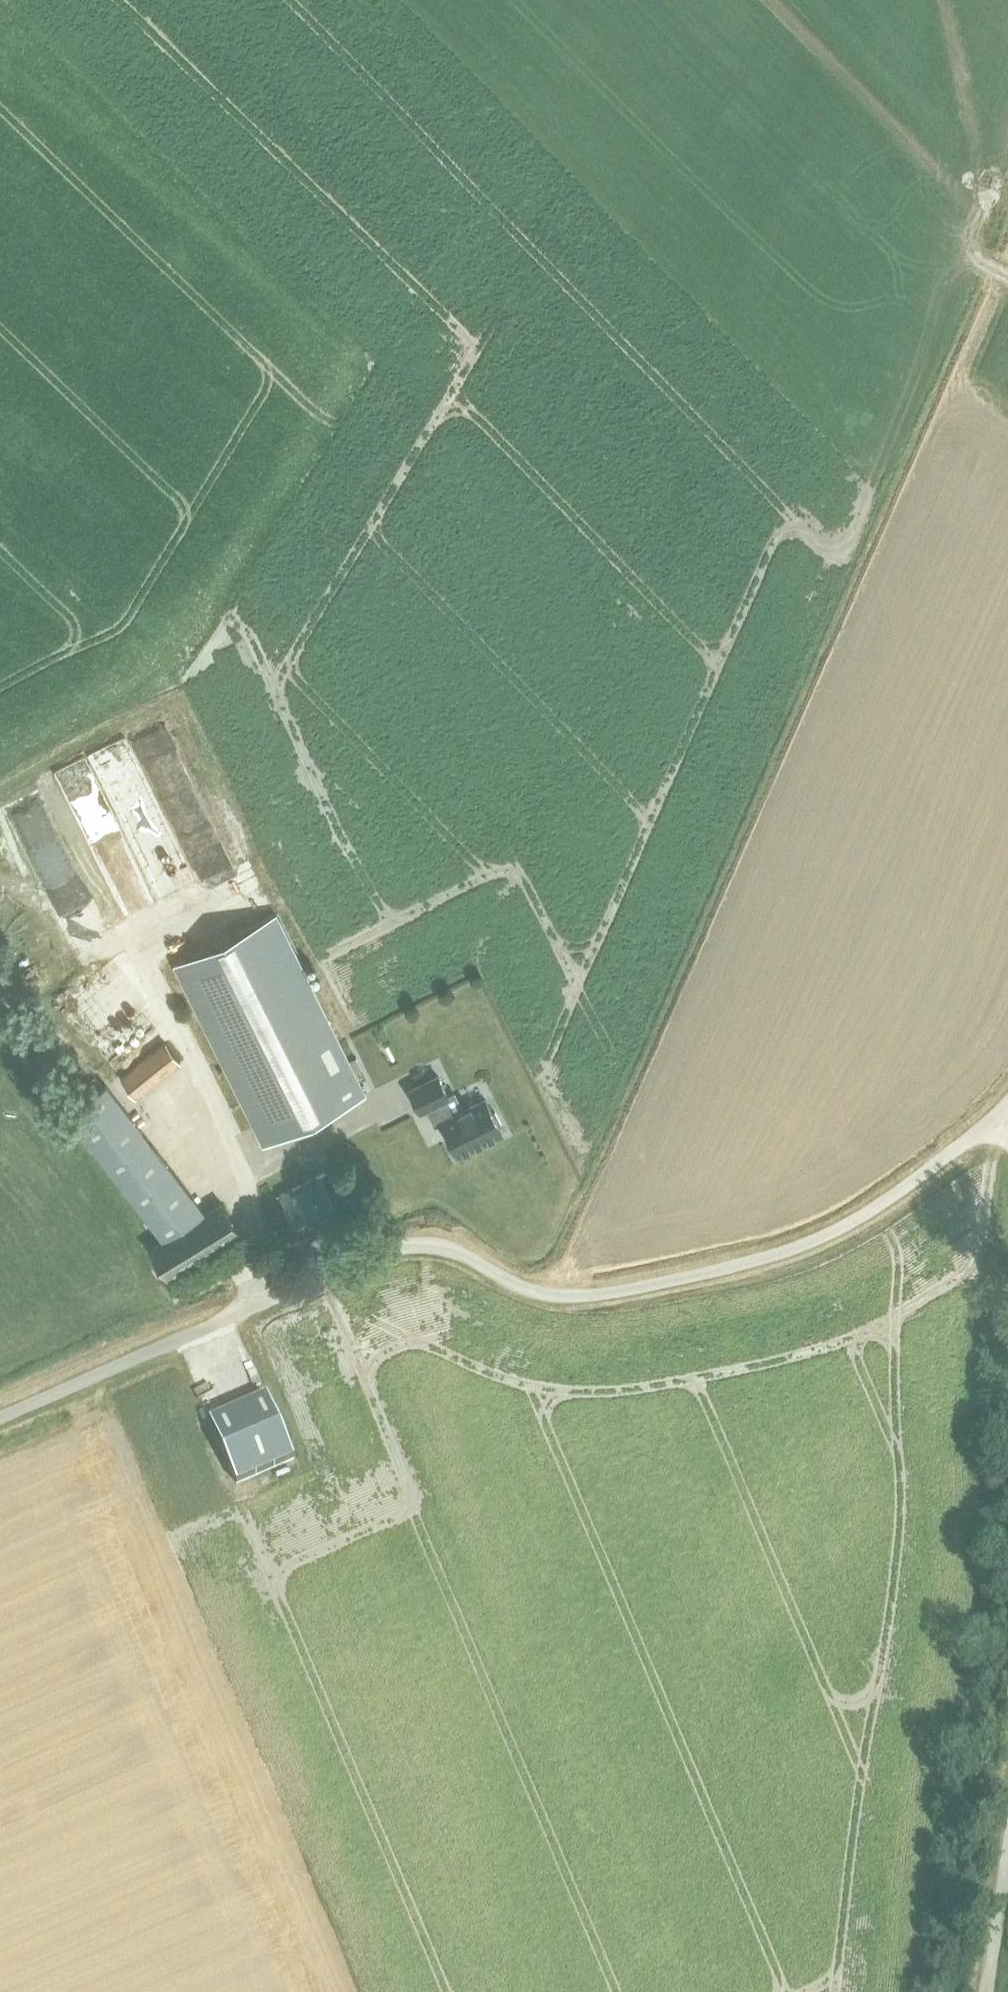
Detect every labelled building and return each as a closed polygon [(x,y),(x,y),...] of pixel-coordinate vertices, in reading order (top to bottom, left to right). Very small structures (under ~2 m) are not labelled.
[(165,722),(134,738),(179,825),(183,823),(195,845),(220,832),(208,808),(209,807),(165,722)] [(94,763),(153,888),(176,877),(117,752),(94,763)] [(60,783),(92,872),(114,864),(82,775),(60,783)] [(38,804),(16,815),(48,881),(56,877),(69,905),(84,898),(38,804)] [(146,919),(132,876),(104,886),(118,928),(146,919)] [(175,963),(264,1144),(365,1094),(276,913),(175,963)] [(122,1078),(137,1096),(181,1062),(167,1043),(122,1078)] [(458,1154),(502,1132),(499,1125),(502,1124),(496,1111),(493,1113),(486,1099),(453,1115),(445,1098),(449,1096),(439,1076),(410,1090),(420,1110),(426,1107),(431,1117),(436,1115),(439,1122),(438,1123),(439,1124),(442,1122),(458,1154)] [(150,1247),(170,1279),(242,1232),(221,1201),(206,1211),(107,1084),(68,1114),(164,1237),(150,1247)] [(332,1194),(343,1188),(332,1168),(280,1194),(299,1231),(340,1210),(332,1194)] [(267,1395),(209,1420),(237,1484),(295,1459),(267,1395)]
